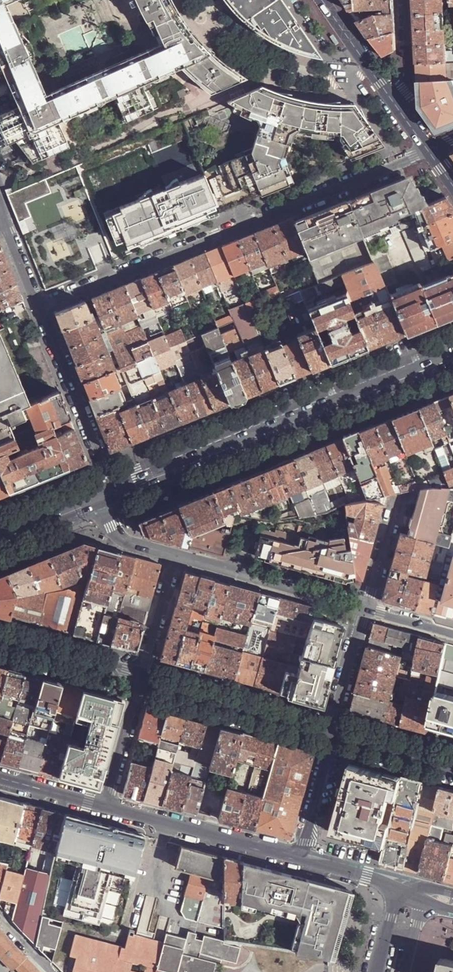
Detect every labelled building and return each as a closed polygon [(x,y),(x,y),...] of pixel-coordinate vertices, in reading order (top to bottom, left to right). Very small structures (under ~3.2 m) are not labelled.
[(4,146),(16,141),(33,163),(71,146),(60,121),(113,98),(125,123),(156,109),(145,84),(182,67),(196,80),(212,92),(246,78),(231,68),(223,62),(215,56),(201,42),(191,32),(183,19),(177,12),(153,25),(156,30),(164,41),(168,45),(58,93),(56,88),(17,0),(0,0),(0,138),(4,146)] [(56,88),(60,87),(22,0),(17,0),(56,88)] [(177,12),(172,0),(142,0),(153,25),(177,12)] [(243,20),(259,33),(287,48),(310,55),(316,51),(282,0),(225,0),(243,20)] [(350,11),(355,11),(354,0),(342,0),(350,11)] [(355,11),(357,11),(374,10),(373,0),(354,0),(355,11)] [(374,10),(383,9),(385,15),(394,15),(393,0),(373,0),(374,10)] [(413,7),(413,15),(443,14),(442,0),(413,0),(413,7)] [(354,18),(357,23),(363,20),(360,16),(357,11),(355,11),(350,11),(354,18)] [(443,14),(413,15),(414,24),(414,31),(444,30),(443,14)] [(394,22),(394,15),(385,15),(375,16),(381,36),(395,33),(394,22)] [(363,20),(357,23),(364,32),(368,39),(381,36),(375,16),(363,20)] [(444,30),(414,31),(414,40),(415,46),(445,45),(444,30)] [(381,36),(368,39),(382,57),(396,50),(395,40),(395,33),(381,36)] [(168,45),(164,41),(147,49),(60,87),(56,88),(58,93),(168,45)] [(445,45),(415,46),(415,57),(416,64),(438,63),(443,63),(446,63),(445,45)] [(438,63),(439,81),(448,80),(452,80),(452,62),(446,63),(443,63),(438,63)] [(438,63),(416,64),(416,74),(417,82),(422,82),(439,81),(438,63)] [(422,82),(422,90),(417,92),(418,108),(433,129),(441,126),(443,131),(452,127),(452,90),(452,91),(448,80),(439,81),(422,82)] [(262,86),(252,90),(254,91),(259,93),(268,97),(280,102),(294,106),(303,108),(307,109),(321,111),(335,112),(340,112),(350,112),(377,149),(384,146),(354,104),(349,104),(336,104),(322,103),(309,101),(296,98),(283,94),(275,91),(268,88),(262,86)] [(204,175),(220,212),(238,205),(289,184),(281,165),(290,128),(303,130),(319,133),(335,134),(339,134),(340,135),(356,158),(377,149),(350,112),(340,112),(335,112),(321,111),(307,109),(303,108),(294,106),(280,102),(268,97),(259,93),(254,91),(252,90),(226,102),(230,104),(244,112),(257,118),(262,119),(249,153),(203,172),(204,175)] [(441,126),(433,129),(437,134),(443,131),(441,126)] [(220,212),(204,175),(189,181),(188,180),(181,182),(181,183),(181,184),(168,189),(154,195),(141,200),(141,199),(140,199),(120,207),(122,212),(115,214),(125,239),(129,249),(140,245),(148,242),(150,241),(167,234),(175,231),(194,223),(203,219),(220,213),(220,212)] [(46,178),(45,176),(6,191),(19,222),(25,219),(31,216),(26,203),(52,192),(46,178)] [(167,186),(168,189),(181,184),(181,183),(181,182),(179,178),(176,179),(174,181),(171,183),(169,185),(167,186)] [(396,182),(349,201),(366,243),(413,224),(408,212),(413,210),(424,206),(419,195),(417,196),(415,189),(413,190),(410,182),(397,186),(396,182)] [(139,197),(140,199),(141,199),(141,200),(154,195),(152,188),(150,189),(148,191),(145,193),(143,196),(139,197)] [(446,196),(427,204),(424,206),(413,210),(419,224),(420,227),(452,213),(452,206),(451,203),(446,196)] [(348,200),(294,222),(305,251),(308,257),(314,272),(318,283),(342,274),(373,261),(369,253),(366,243),(349,201),(348,200)] [(413,210),(408,212),(413,224),(415,226),(419,224),(413,210)] [(420,227),(421,228),(430,249),(431,248),(441,243),(452,238),(452,213),(420,227)] [(125,239),(115,214),(107,218),(117,242),(125,239)] [(283,222),(274,226),(287,258),(305,251),(294,222),(292,218),(283,222)] [(25,219),(19,222),(23,233),(29,231),(25,219)] [(264,229),(254,233),(267,262),(268,265),(287,258),(274,226),(264,229)] [(414,226),(402,231),(415,261),(423,271),(431,267),(425,251),(416,230),(414,226)] [(425,251),(430,249),(421,228),(416,230),(425,251)] [(247,236),(239,239),(251,268),(267,262),(254,233),(247,236)] [(441,243),(448,259),(452,257),(452,238),(441,243)] [(230,243),(222,246),(234,274),(234,275),(251,268),(239,239),(230,243)] [(441,243),(431,248),(437,264),(448,259),(441,243)] [(214,249),(206,253),(218,281),(234,274),(222,246),(214,249)] [(383,247),(369,253),(373,261),(378,273),(385,270),(392,267),(383,247)] [(431,267),(437,264),(431,248),(430,249),(425,251),(431,267)] [(305,251),(287,258),(289,265),(308,257),(305,251)] [(198,256),(190,259),(202,287),(215,282),(218,281),(206,253),(198,256)] [(6,258),(0,261),(0,290),(17,283),(6,258)] [(268,265),(271,273),(287,267),(289,266),(289,265),(287,258),(268,265)] [(181,262),(173,266),(185,292),(185,294),(202,287),(190,259),(181,262)] [(346,284),(347,288),(345,293),(348,301),(367,293),(384,287),(379,275),(378,273),(373,261),(342,274),(346,284)] [(165,269),(157,272),(168,299),(185,292),(173,266),(165,269)] [(253,274),(251,268),(234,275),(236,281),(253,274)] [(392,270),(379,275),(384,287),(385,286),(386,286),(397,282),(392,270)] [(149,275),(141,278),(153,307),(169,301),(168,299),(157,272),(149,275)] [(318,283),(314,272),(310,274),(314,285),(318,283)] [(428,283),(429,286),(452,277),(452,272),(428,283)] [(234,275),(234,274),(218,281),(219,284),(222,292),(238,285),(236,281),(234,275)] [(308,309),(314,306),(312,301),(313,300),(316,296),(346,284),(342,274),(318,283),(314,285),(300,291),(304,299),(308,309)] [(429,286),(429,287),(422,290),(435,320),(452,314),(452,313),(452,277),(429,286)] [(133,282),(125,285),(137,314),(153,307),(141,278),(133,282)] [(391,298),(421,286),(419,282),(389,294),(391,298)] [(17,283),(0,290),(0,310),(23,300),(17,283)] [(109,292),(122,323),(137,316),(137,314),(125,285),(117,288),(109,292)] [(279,290),(277,285),(261,292),(263,297),(279,290)] [(372,306),(391,298),(389,294),(386,286),(385,286),(384,287),(367,293),(372,306)] [(422,326),(435,320),(422,290),(421,286),(391,298),(405,333),(422,326)] [(202,287),(185,294),(188,300),(188,301),(205,294),(202,287)] [(263,297),(267,307),(283,301),(282,298),(279,290),(263,297)] [(304,299),(300,291),(294,293),(298,301),(304,299)] [(100,295),(92,298),(99,315),(101,320),(105,329),(122,323),(109,292),(100,295)] [(185,292),(168,299),(169,301),(172,307),(188,300),(185,294),(185,292)] [(225,298),(230,310),(246,304),(244,299),(241,292),(225,298)] [(244,299),(246,304),(263,297),(261,292),(244,299)] [(367,348),(360,329),(351,332),(348,326),(345,327),(345,325),(347,324),(344,316),(353,313),(348,301),(345,293),(314,306),(308,309),(316,327),(325,324),(331,340),(322,343),(330,363),(341,358),(367,348)] [(348,301),(353,313),(372,306),(367,293),(348,301)] [(291,304),(287,296),(282,298),(283,301),(285,306),(291,304)] [(246,304),(251,316),(267,309),(267,307),(263,297),(246,304)] [(92,298),(85,301),(92,318),(94,317),(99,315),(92,298)] [(397,336),(405,333),(391,298),(372,306),(386,340),(397,336)] [(55,313),(62,330),(92,318),(85,301),(55,313)] [(153,307),(156,314),(172,307),(169,301),(153,307)] [(235,321),(235,322),(251,316),(246,304),(230,310),(232,315),(235,321)] [(378,343),(386,340),(372,306),(353,313),(360,329),(367,348),(378,343)] [(153,307),(137,314),(137,316),(140,322),(146,320),(153,340),(148,342),(154,355),(170,348),(170,347),(165,336),(163,333),(156,314),(153,307)] [(216,322),(218,328),(235,321),(232,315),(216,322)] [(249,355),(265,349),(251,316),(235,322),(237,327),(245,346),(248,355),(249,355)] [(62,330),(76,364),(108,352),(96,322),(94,317),(92,318),(62,330)] [(202,334),(218,328),(216,322),(215,319),(198,325),(202,334)] [(96,322),(108,352),(114,350),(105,329),(101,320),(96,322)] [(122,323),(105,329),(114,350),(121,367),(136,360),(137,360),(132,349),(126,334),(122,323)] [(186,340),(202,334),(198,325),(195,326),(196,329),(186,333),(185,330),(182,331),(186,340)] [(126,334),(132,349),(148,342),(142,327),(126,334)] [(237,327),(221,333),(228,350),(229,352),(238,349),(242,348),(245,346),(237,327)] [(218,328),(202,334),(207,346),(212,357),(218,354),(228,350),(221,333),(218,328)] [(323,366),(330,363),(322,343),(316,328),(297,335),(298,336),(299,339),(312,370),(323,366)] [(170,347),(186,340),(182,331),(181,329),(168,335),(165,336),(170,347)] [(0,330),(0,342),(27,404),(31,402),(0,330)] [(207,346),(202,334),(186,340),(188,345),(191,353),(200,349),(207,346)] [(280,341),(283,345),(296,340),(295,337),(298,336),(297,335),(297,334),(280,341)] [(305,373),(312,370),(299,339),(296,340),(283,345),(295,376),(305,373)] [(170,348),(171,351),(181,348),(188,345),(186,340),(170,347),(170,348)] [(270,344),(272,349),(283,345),(280,341),(280,340),(270,344)] [(15,436),(33,429),(27,416),(22,406),(27,404),(0,342),(0,443),(15,436)] [(137,360),(136,360),(144,377),(160,370),(159,369),(154,355),(148,342),(132,349),(137,360)] [(181,348),(184,355),(191,353),(188,345),(181,348)] [(289,379),(295,376),(283,345),(272,349),(268,351),(266,352),(279,383),(289,379)] [(154,355),(159,369),(176,362),(175,359),(171,351),(170,348),(154,355)] [(171,351),(175,359),(179,357),(179,358),(182,357),(185,356),(184,355),(181,348),(171,351)] [(207,365),(200,349),(191,353),(194,359),(196,366),(198,369),(207,365)] [(273,385),(279,383),(266,352),(265,349),(249,355),(263,389),(273,385)] [(108,352),(116,369),(121,367),(114,350),(108,352)] [(218,354),(222,365),(232,361),(229,352),(228,350),(218,354)] [(76,364),(83,382),(114,370),(116,369),(108,352),(76,364)] [(257,392),(263,389),(249,355),(248,355),(245,356),(242,358),(232,361),(247,396),(257,392)] [(176,362),(180,372),(185,371),(179,358),(179,357),(175,359),(176,362)] [(182,357),(179,358),(185,371),(196,366),(194,359),(184,363),(182,357)] [(134,400),(136,405),(153,398),(147,385),(144,377),(136,360),(121,367),(125,378),(134,400)] [(240,398),(247,396),(232,361),(222,365),(216,368),(217,371),(230,403),(240,398)] [(201,378),(217,371),(216,368),(214,363),(207,365),(198,369),(201,378)] [(198,369),(196,366),(185,371),(180,372),(185,385),(201,378),(198,369)] [(118,381),(125,378),(121,367),(116,369),(114,370),(118,381)] [(83,382),(90,398),(120,386),(118,381),(114,370),(83,382)] [(160,370),(144,377),(147,385),(158,381),(163,379),(160,370)] [(224,405),(230,403),(217,371),(201,378),(214,409),(224,405)] [(208,412),(214,409),(201,378),(185,385),(198,415),(208,412)] [(165,383),(163,379),(158,381),(163,394),(169,391),(167,388),(165,383)] [(158,381),(147,385),(153,398),(163,394),(158,381)] [(192,418),(198,415),(185,385),(169,391),(182,422),(192,418)] [(90,398),(96,415),(115,407),(118,406),(127,403),(120,386),(90,398)] [(71,418),(59,390),(54,392),(42,398),(44,402),(40,403),(38,399),(31,402),(27,404),(22,406),(27,416),(30,414),(37,430),(52,423),(53,425),(57,423),(71,418)] [(175,425),(182,422),(169,391),(163,394),(153,398),(165,429),(175,425)] [(440,400),(433,402),(437,411),(452,405),(449,396),(440,400)] [(159,431),(165,429),(153,398),(136,405),(149,435),(159,431)] [(118,406),(120,411),(136,405),(134,400),(127,403),(118,406)] [(418,408),(430,438),(442,433),(445,432),(437,411),(433,402),(423,406),(418,408)] [(143,438),(149,435),(136,405),(120,411),(133,442),(143,438)] [(123,445),(133,442),(120,411),(117,413),(115,407),(96,415),(111,451),(123,445)] [(403,414),(392,419),(403,449),(430,438),(418,408),(403,414)] [(75,428),(71,418),(57,423),(60,430),(61,433),(75,428)] [(382,423),(375,425),(387,456),(403,449),(392,419),(382,423)] [(70,467),(56,434),(53,425),(52,423),(37,430),(36,430),(40,439),(43,438),(45,443),(45,444),(47,443),(48,445),(40,449),(39,445),(18,453),(18,455),(19,457),(10,461),(9,458),(10,458),(7,450),(19,445),(15,436),(0,443),(0,466),(11,491),(70,467)] [(365,429),(359,432),(372,463),(383,459),(388,457),(387,456),(375,425),(365,429)] [(88,460),(75,428),(61,433),(60,430),(57,431),(59,434),(56,434),(70,467),(88,460)] [(349,436),(343,438),(349,453),(353,451),(357,461),(352,463),(354,467),(358,477),(359,480),(376,474),(372,463),(359,432),(349,436)] [(343,438),(327,445),(338,474),(347,470),(354,467),(352,463),(349,453),(343,438)] [(430,438),(403,449),(405,452),(431,442),(430,438)] [(317,449),(310,451),(322,480),(335,475),(338,474),(327,445),(317,449)] [(300,455),(294,458),(305,486),(305,487),(322,480),(310,451),(300,455)] [(349,453),(352,463),(357,461),(353,451),(349,453)] [(284,462),(278,464),(289,492),(301,487),(305,486),(294,458),(284,462)] [(385,496),(394,495),(389,479),(392,478),(392,475),(390,476),(383,459),(372,463),(376,474),(385,496)] [(268,468),(261,471),(273,499),(285,494),(287,493),(289,492),(278,464),(268,468)] [(11,491),(0,466),(0,495),(11,491)] [(351,480),(358,477),(354,467),(347,470),(351,480)] [(443,471),(443,472),(446,479),(448,485),(452,483),(452,467),(443,471)] [(252,475),(246,477),(256,505),(269,500),(271,499),(273,499),(261,471),(252,475)] [(443,472),(427,479),(430,486),(440,482),(446,479),(443,472)] [(376,474),(359,480),(367,500),(385,496),(376,474)] [(236,481),(230,484),(238,506),(239,509),(240,511),(249,508),(256,505),(246,477),(236,481)] [(446,479),(440,482),(442,488),(450,488),(448,485),(446,479)] [(324,485),(322,480),(305,487),(307,491),(324,485)] [(420,491),(417,482),(403,487),(400,488),(402,493),(420,491)] [(220,488),(214,490),(222,512),(232,508),(236,507),(238,506),(230,484),(220,488)] [(420,491),(418,500),(416,501),(409,523),(411,526),(408,535),(433,542),(437,531),(446,499),(452,501),(452,488),(450,488),(442,488),(441,488),(441,489),(433,489),(420,491)] [(179,504),(190,532),(224,518),(222,512),(214,490),(201,495),(184,502),(179,504)] [(310,499),(314,510),(331,504),(330,501),(327,493),(310,499)] [(346,494),(330,501),(331,504),(333,508),(344,503),(345,505),(350,503),(346,494)] [(378,521),(385,496),(367,500),(350,503),(345,505),(346,512),(355,515),(378,521)] [(314,510),(310,499),(294,505),(295,508),(298,516),(300,515),(300,517),(316,514),(314,510)] [(168,508),(161,511),(171,536),(170,541),(188,545),(191,535),(190,532),(179,504),(168,508)] [(314,510),(316,514),(327,511),(333,508),(331,504),(314,510)] [(253,516),(262,518),(256,505),(249,508),(253,516)] [(232,508),(222,512),(224,518),(226,524),(232,524),(234,514),(232,508)] [(279,515),(280,518),(298,516),(295,508),(279,515)] [(148,517),(138,520),(143,533),(170,541),(171,536),(161,511),(148,517)] [(273,519),(280,518),(279,515),(278,511),(271,513),(273,519)] [(372,540),(378,521),(355,515),(353,522),(347,520),(349,533),(372,540)] [(207,551),(223,555),(229,532),(226,531),(209,527),(206,527),(205,531),(203,530),(199,532),(198,537),(191,535),(188,545),(207,551)] [(262,528),(255,555),(346,579),(347,574),(355,574),(349,535),(329,538),(329,540),(328,543),(308,538),(276,529),(275,532),(262,528)] [(433,542),(448,546),(451,536),(451,535),(437,531),(433,542)] [(372,540),(349,533),(349,535),(355,574),(356,577),(364,579),(372,540)] [(400,533),(396,550),(429,559),(433,542),(408,535),(400,533)] [(328,543),(329,540),(309,535),(308,538),(328,543)] [(84,542),(71,548),(82,576),(91,572),(98,546),(84,542)] [(109,549),(98,546),(91,572),(88,582),(85,593),(108,600),(115,574),(121,553),(109,549)] [(59,553),(50,557),(61,584),(82,576),(71,548),(59,553)] [(396,550),(391,567),(407,571),(423,575),(424,575),(429,559),(396,550)] [(128,554),(121,553),(115,574),(130,578),(136,557),(128,554)] [(452,554),(439,600),(449,602),(452,603),(452,555),(452,554)] [(38,562),(29,565),(39,590),(61,584),(50,557),(38,562)] [(141,558),(136,557),(130,578),(128,585),(140,588),(148,560),(141,558)] [(162,564),(148,560),(140,588),(139,593),(141,594),(153,597),(162,564)] [(17,570),(8,574),(17,595),(39,590),(29,565),(17,570)] [(391,602),(398,604),(406,575),(407,571),(391,567),(382,599),(391,602)] [(185,570),(176,604),(191,608),(193,603),(200,575),(185,570)] [(3,615),(11,617),(15,601),(17,595),(8,574),(0,577),(0,614),(3,615)] [(130,578),(115,574),(108,600),(104,613),(119,617),(123,604),(127,589),(128,585),(130,578)] [(206,576),(200,575),(193,603),(207,607),(215,579),(206,576)] [(407,606),(414,608),(422,579),(406,575),(398,604),(407,606)] [(220,580),(215,579),(207,607),(205,612),(205,615),(220,619),(221,615),(230,583),(220,580)] [(424,611),(430,612),(437,583),(422,579),(414,608),(424,611)] [(52,628),(73,634),(85,593),(88,582),(85,581),(64,590),(47,594),(41,625),(52,628)] [(243,586),(230,583),(221,615),(234,618),(238,619),(250,623),(252,615),(257,599),(259,591),(243,586)] [(127,589),(123,604),(149,611),(150,605),(139,602),(141,594),(139,593),(127,589)] [(268,593),(259,591),(257,599),(278,605),(280,597),(268,593)] [(83,637),(97,641),(104,613),(108,600),(85,593),(73,634),(83,637)] [(27,621),(41,625),(47,594),(40,595),(25,599),(23,599),(15,601),(11,617),(27,621)] [(153,597),(141,594),(139,602),(150,605),(153,597)] [(296,601),(280,597),(278,605),(276,611),(312,621),(313,617),(314,612),(316,607),(296,601)] [(257,599),(252,615),(273,621),(275,616),(276,611),(278,605),(257,599)] [(449,602),(439,600),(435,614),(445,617),(449,602)] [(123,604),(119,617),(145,624),(149,611),(123,604)] [(176,604),(170,625),(185,629),(191,608),(176,604)] [(185,629),(200,633),(201,631),(202,624),(203,621),(205,615),(205,612),(191,608),(185,629)] [(276,611),(275,616),(310,626),(312,621),(276,611)] [(105,643),(111,645),(119,617),(104,613),(97,641),(105,643)] [(252,615),(250,623),(271,628),(273,621),(252,615)] [(306,639),(310,626),(275,616),(273,621),(271,628),(271,630),(296,636),(306,639)] [(137,652),(145,624),(119,617),(111,645),(124,648),(137,652)] [(306,639),(320,643),(323,633),(340,638),(343,625),(313,617),(312,621),(310,626),(306,639)] [(242,651),(263,657),(271,630),(271,628),(250,623),(247,635),(244,647),(242,651)] [(381,625),(375,623),(371,637),(387,641),(391,627),(381,625)] [(207,633),(209,626),(202,624),(201,631),(207,633)] [(170,661),(176,662),(185,629),(170,625),(161,658),(170,661)] [(244,647),(247,635),(218,627),(215,635),(214,639),(239,645),(244,647)] [(405,631),(391,627),(387,641),(395,643),(399,644),(401,645),(404,646),(403,651),(402,655),(403,656),(416,659),(422,636),(405,631)] [(182,664),(191,666),(200,633),(185,629),(176,662),(182,664)] [(271,630),(263,657),(288,664),(296,636),(271,630)] [(197,668),(206,671),(213,643),(214,639),(215,635),(207,633),(201,631),(200,633),(191,666),(197,668)] [(313,700),(323,702),(340,638),(323,633),(320,643),(304,697),(313,700)] [(294,694),(304,697),(320,643),(306,639),(296,636),(288,664),(280,691),(294,694)] [(447,643),(422,636),(416,659),(414,668),(421,669),(433,672),(440,674),(441,671),(444,656),(447,643)] [(371,637),(369,646),(384,650),(386,644),(387,641),(371,637)] [(217,674),(234,678),(242,651),(237,650),(213,643),(206,671),(217,674)] [(447,643),(444,656),(452,659),(452,644),(447,643)] [(366,657),(363,666),(397,676),(403,656),(402,655),(400,655),(384,650),(369,646),(366,657)] [(244,681),(255,684),(263,657),(242,651),(234,678),(244,681)] [(416,659),(403,656),(397,676),(405,678),(412,679),(414,668),(416,659)] [(267,687),(280,691),(288,664),(263,657),(255,684),(267,687)] [(360,679),(356,692),(390,701),(397,676),(363,666),(360,679)] [(421,669),(414,668),(412,679),(411,686),(414,686),(415,687),(416,680),(418,681),(421,669)] [(16,671),(8,669),(1,692),(19,697),(25,674),(16,671)] [(441,671),(440,674),(437,691),(441,692),(443,686),(452,688),(452,675),(441,671)] [(432,677),(428,676),(425,689),(436,692),(437,691),(440,674),(433,672),(432,677)] [(32,675),(25,674),(19,697),(18,698),(35,703),(42,678),(32,675)] [(51,681),(42,678),(35,703),(34,708),(54,714),(55,709),(62,684),(51,681)] [(412,679),(405,678),(404,683),(402,683),(399,698),(407,700),(408,696),(411,686),(412,679)] [(72,686),(62,684),(55,709),(76,715),(83,689),(72,686)] [(70,735),(58,776),(99,787),(123,700),(83,689),(76,715),(73,725),(70,735)] [(425,689),(423,700),(434,703),(436,692),(425,689)] [(441,692),(437,691),(436,692),(434,703),(430,722),(450,728),(452,728),(452,695),(441,692)] [(19,697),(1,692),(0,697),(0,715),(12,719),(16,707),(18,698),(19,697)] [(356,692),(351,711),(362,714),(379,718),(386,720),(390,701),(356,692)] [(416,729),(427,732),(430,722),(434,703),(423,700),(419,699),(417,698),(412,697),(408,696),(407,700),(406,706),(402,725),(416,729)] [(395,723),(402,725),(406,706),(390,701),(386,720),(395,723)] [(33,712),(16,707),(12,719),(12,721),(29,726),(33,712)] [(147,707),(138,736),(159,741),(159,739),(161,733),(167,712),(156,710),(147,707)] [(54,714),(34,708),(33,712),(29,726),(49,731),(50,729),(54,714)] [(76,715),(55,709),(54,714),(50,729),(70,735),(73,725),(76,715)] [(167,712),(161,733),(180,738),(186,718),(176,715),(167,712)] [(0,715),(0,731),(8,733),(12,721),(12,719),(0,715)] [(180,738),(180,739),(183,740),(192,743),(199,745),(205,723),(196,720),(186,718),(180,738)] [(6,740),(1,761),(11,763),(18,765),(25,739),(29,726),(12,721),(8,733),(6,740)] [(205,723),(199,745),(214,749),(220,727),(213,725),(205,723)] [(29,726),(25,739),(46,744),(49,731),(29,726)] [(230,729),(220,727),(214,749),(211,761),(209,767),(231,773),(235,759),(242,733),(230,729)] [(70,735),(50,729),(49,731),(46,744),(38,771),(50,774),(58,776),(70,735)] [(6,740),(8,733),(0,731),(0,738),(6,740)] [(159,739),(179,744),(180,739),(180,738),(161,733),(159,739)] [(242,733),(235,759),(254,765),(270,770),(278,743),(273,741),(260,738),(249,735),(242,733)] [(25,739),(18,765),(30,768),(38,771),(46,744),(25,739)] [(152,767),(143,798),(153,801),(162,803),(172,769),(174,760),(177,749),(178,745),(179,744),(159,739),(159,741),(157,747),(152,767)] [(192,743),(190,752),(197,754),(199,745),(192,743)] [(263,797),(254,828),(273,834),(290,838),(302,794),(313,752),(294,747),(278,743),(270,770),(264,791),(263,797)] [(197,754),(196,756),(211,761),(214,749),(199,745),(197,754)] [(177,749),(174,760),(181,762),(187,763),(193,765),(196,756),(197,754),(190,752),(177,749)] [(211,761),(196,756),(193,765),(193,767),(208,771),(209,767),(211,761)] [(131,761),(123,793),(135,796),(143,798),(152,767),(131,761)] [(193,765),(187,763),(186,765),(185,770),(192,772),(193,767),(193,765)] [(369,842),(371,833),(342,826),(357,774),(393,784),(390,795),(396,797),(402,776),(391,773),(386,772),(385,773),(366,768),(350,764),(344,785),(335,819),(332,832),(352,837),(369,842)] [(254,765),(249,786),(264,791),(270,770),(254,765)] [(191,774),(190,778),(205,782),(205,781),(208,771),(193,767),(192,772),(191,774)] [(172,769),(162,803),(173,806),(182,808),(190,778),(191,774),(172,769)] [(357,774),(342,826),(371,833),(378,835),(383,819),(390,795),(393,784),(357,774)] [(411,778),(402,775),(402,776),(396,797),(395,806),(391,821),(385,846),(384,848),(381,862),(394,865),(404,868),(418,806),(424,781),(411,778)] [(190,778),(182,808),(190,811),(196,813),(205,782),(190,778)] [(432,784),(424,781),(418,806),(435,811),(441,786),(432,784)] [(333,819),(335,819),(344,785),(342,785),(333,819)] [(441,786),(435,811),(440,812),(452,816),(452,790),(441,786)] [(227,787),(218,818),(236,823),(244,792),(227,787)] [(244,792),(236,823),(238,824),(254,828),(263,797),(244,792)] [(390,795),(383,819),(391,821),(395,806),(396,797),(390,795)] [(0,837),(15,841),(15,840),(25,803),(11,799),(0,796),(0,834),(1,834),(0,837)] [(31,805),(25,803),(15,840),(32,844),(42,807),(31,805)] [(435,811),(418,806),(404,868),(414,871),(420,872),(428,839),(431,824),(434,814),(435,811)] [(52,810),(42,807),(32,844),(56,851),(57,845),(65,814),(52,810)] [(440,816),(434,814),(431,824),(444,827),(452,829),(452,824),(452,816),(440,812),(441,815),(440,816)] [(48,884),(70,890),(65,908),(100,917),(112,871),(115,861),(135,866),(143,835),(65,814),(57,845),(67,848),(79,851),(77,861),(72,878),(51,872),(50,875),(48,884)] [(385,846),(391,821),(383,819),(378,835),(380,835),(377,844),(385,846)] [(428,839),(440,842),(444,827),(431,824),(428,839)] [(377,844),(380,835),(378,835),(371,833),(369,842),(377,844)] [(434,876),(445,879),(450,858),(452,846),(440,842),(428,839),(420,872),(434,876)] [(57,845),(56,851),(51,872),(72,878),(77,861),(67,858),(67,856),(65,855),(67,848),(57,845)] [(220,890),(223,879),(223,856),(180,845),(174,866),(192,870),(181,911),(185,918),(223,928),(223,904),(220,903),(222,894),(224,895),(223,892),(220,890)] [(79,851),(67,848),(65,855),(67,856),(67,858),(77,861),(79,851)] [(17,869),(25,870),(25,868),(29,854),(22,852),(17,869)] [(242,861),(223,856),(223,879),(223,892),(224,895),(224,897),(223,903),(230,903),(230,897),(240,898),(242,861)] [(450,858),(445,879),(452,881),(452,859),(450,858)] [(7,870),(8,863),(0,861),(0,895),(7,870)] [(135,866),(115,861),(112,871),(132,876),(135,866)] [(348,889),(242,861),(240,898),(240,903),(265,910),(266,906),(295,914),(295,913),(301,914),(299,921),(296,920),(293,932),(296,933),(291,951),(328,956),(348,889)] [(16,904),(12,918),(35,943),(48,884),(50,875),(25,868),(25,870),(24,875),(17,901),(16,904)] [(7,870),(0,895),(0,897),(17,901),(24,875),(17,873),(7,870)] [(48,884),(35,943),(51,960),(63,915),(65,908),(70,890),(48,884)] [(9,902),(5,911),(12,918),(16,904),(9,902)] [(65,908),(63,915),(98,924),(100,917),(65,908)] [(239,946),(167,927),(162,942),(182,948),(220,958),(235,962),(239,946)] [(0,928),(0,957),(13,971),(16,967),(27,957),(0,928)] [(181,952),(182,948),(162,942),(132,934),(133,930),(129,929),(123,947),(74,935),(68,955),(75,957),(70,971),(221,971),(221,962),(219,962),(181,952)] [(181,952),(219,962),(220,958),(182,948),(181,952)] [(16,967),(20,971),(41,971),(28,958),(27,957),(16,967)] [(445,959),(442,971),(452,971),(452,960),(445,959)]
